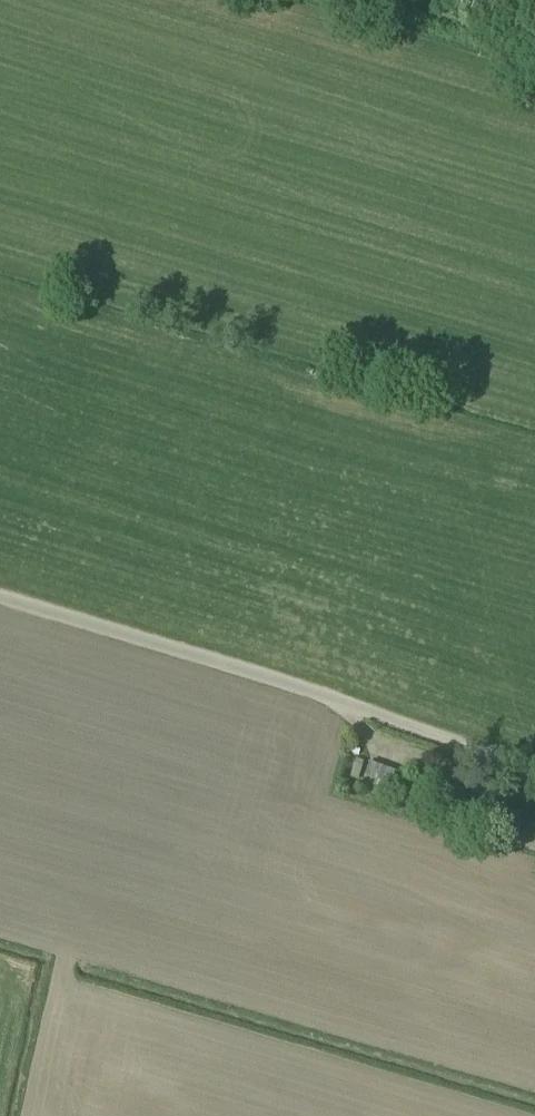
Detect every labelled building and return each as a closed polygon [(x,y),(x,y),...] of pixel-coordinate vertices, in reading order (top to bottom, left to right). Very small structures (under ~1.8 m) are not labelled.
[(409,778),(372,765),(367,782),(403,795),(409,778)]
